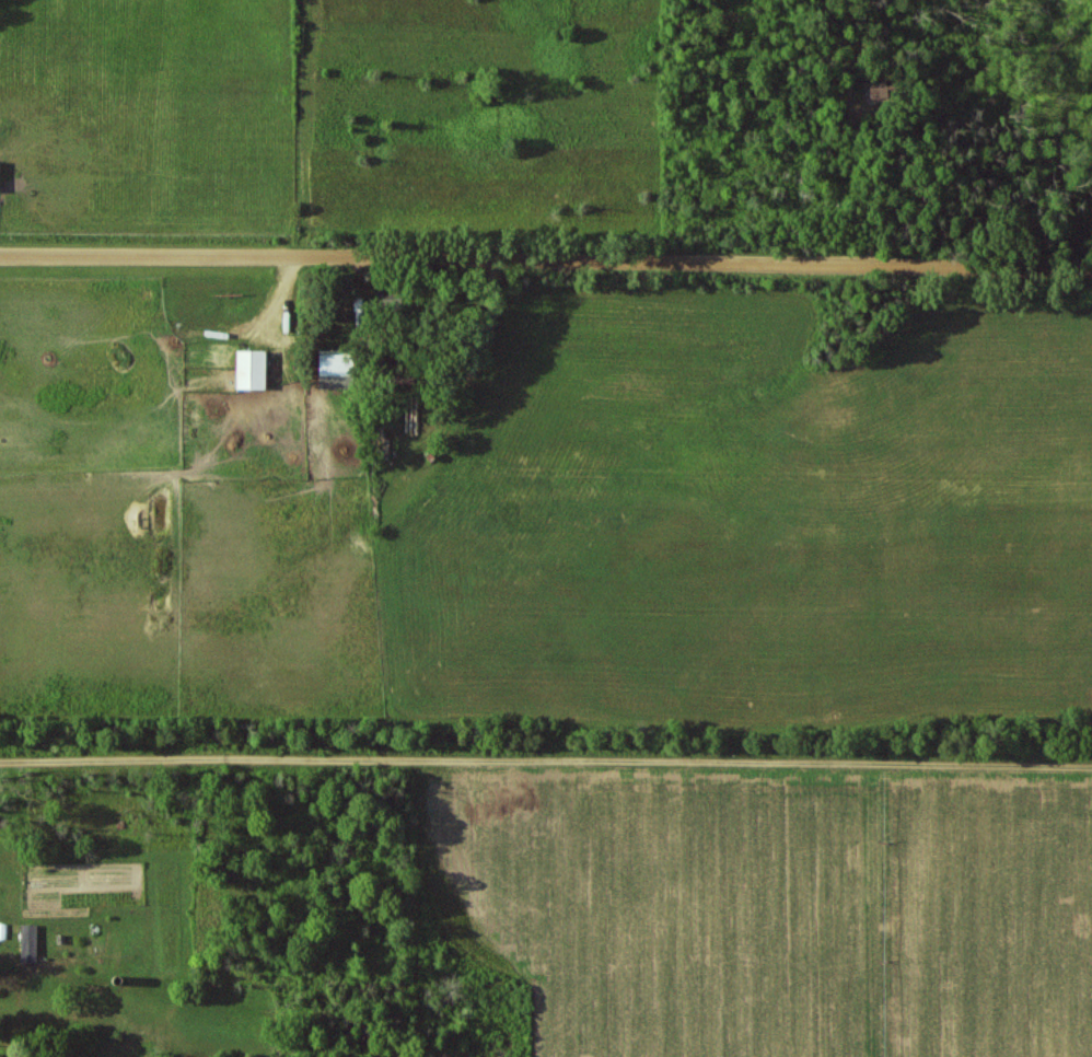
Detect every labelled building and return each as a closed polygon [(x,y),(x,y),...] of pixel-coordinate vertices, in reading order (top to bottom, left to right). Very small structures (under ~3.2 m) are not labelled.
[(871,100),(897,96),(894,75),(868,79),(871,100)] [(270,390),(270,352),(241,351),(241,390),(270,390)] [(328,352),(328,376),(360,375),(360,351),(328,352)] [(23,925),(23,962),(39,962),(39,924),(23,925)]
